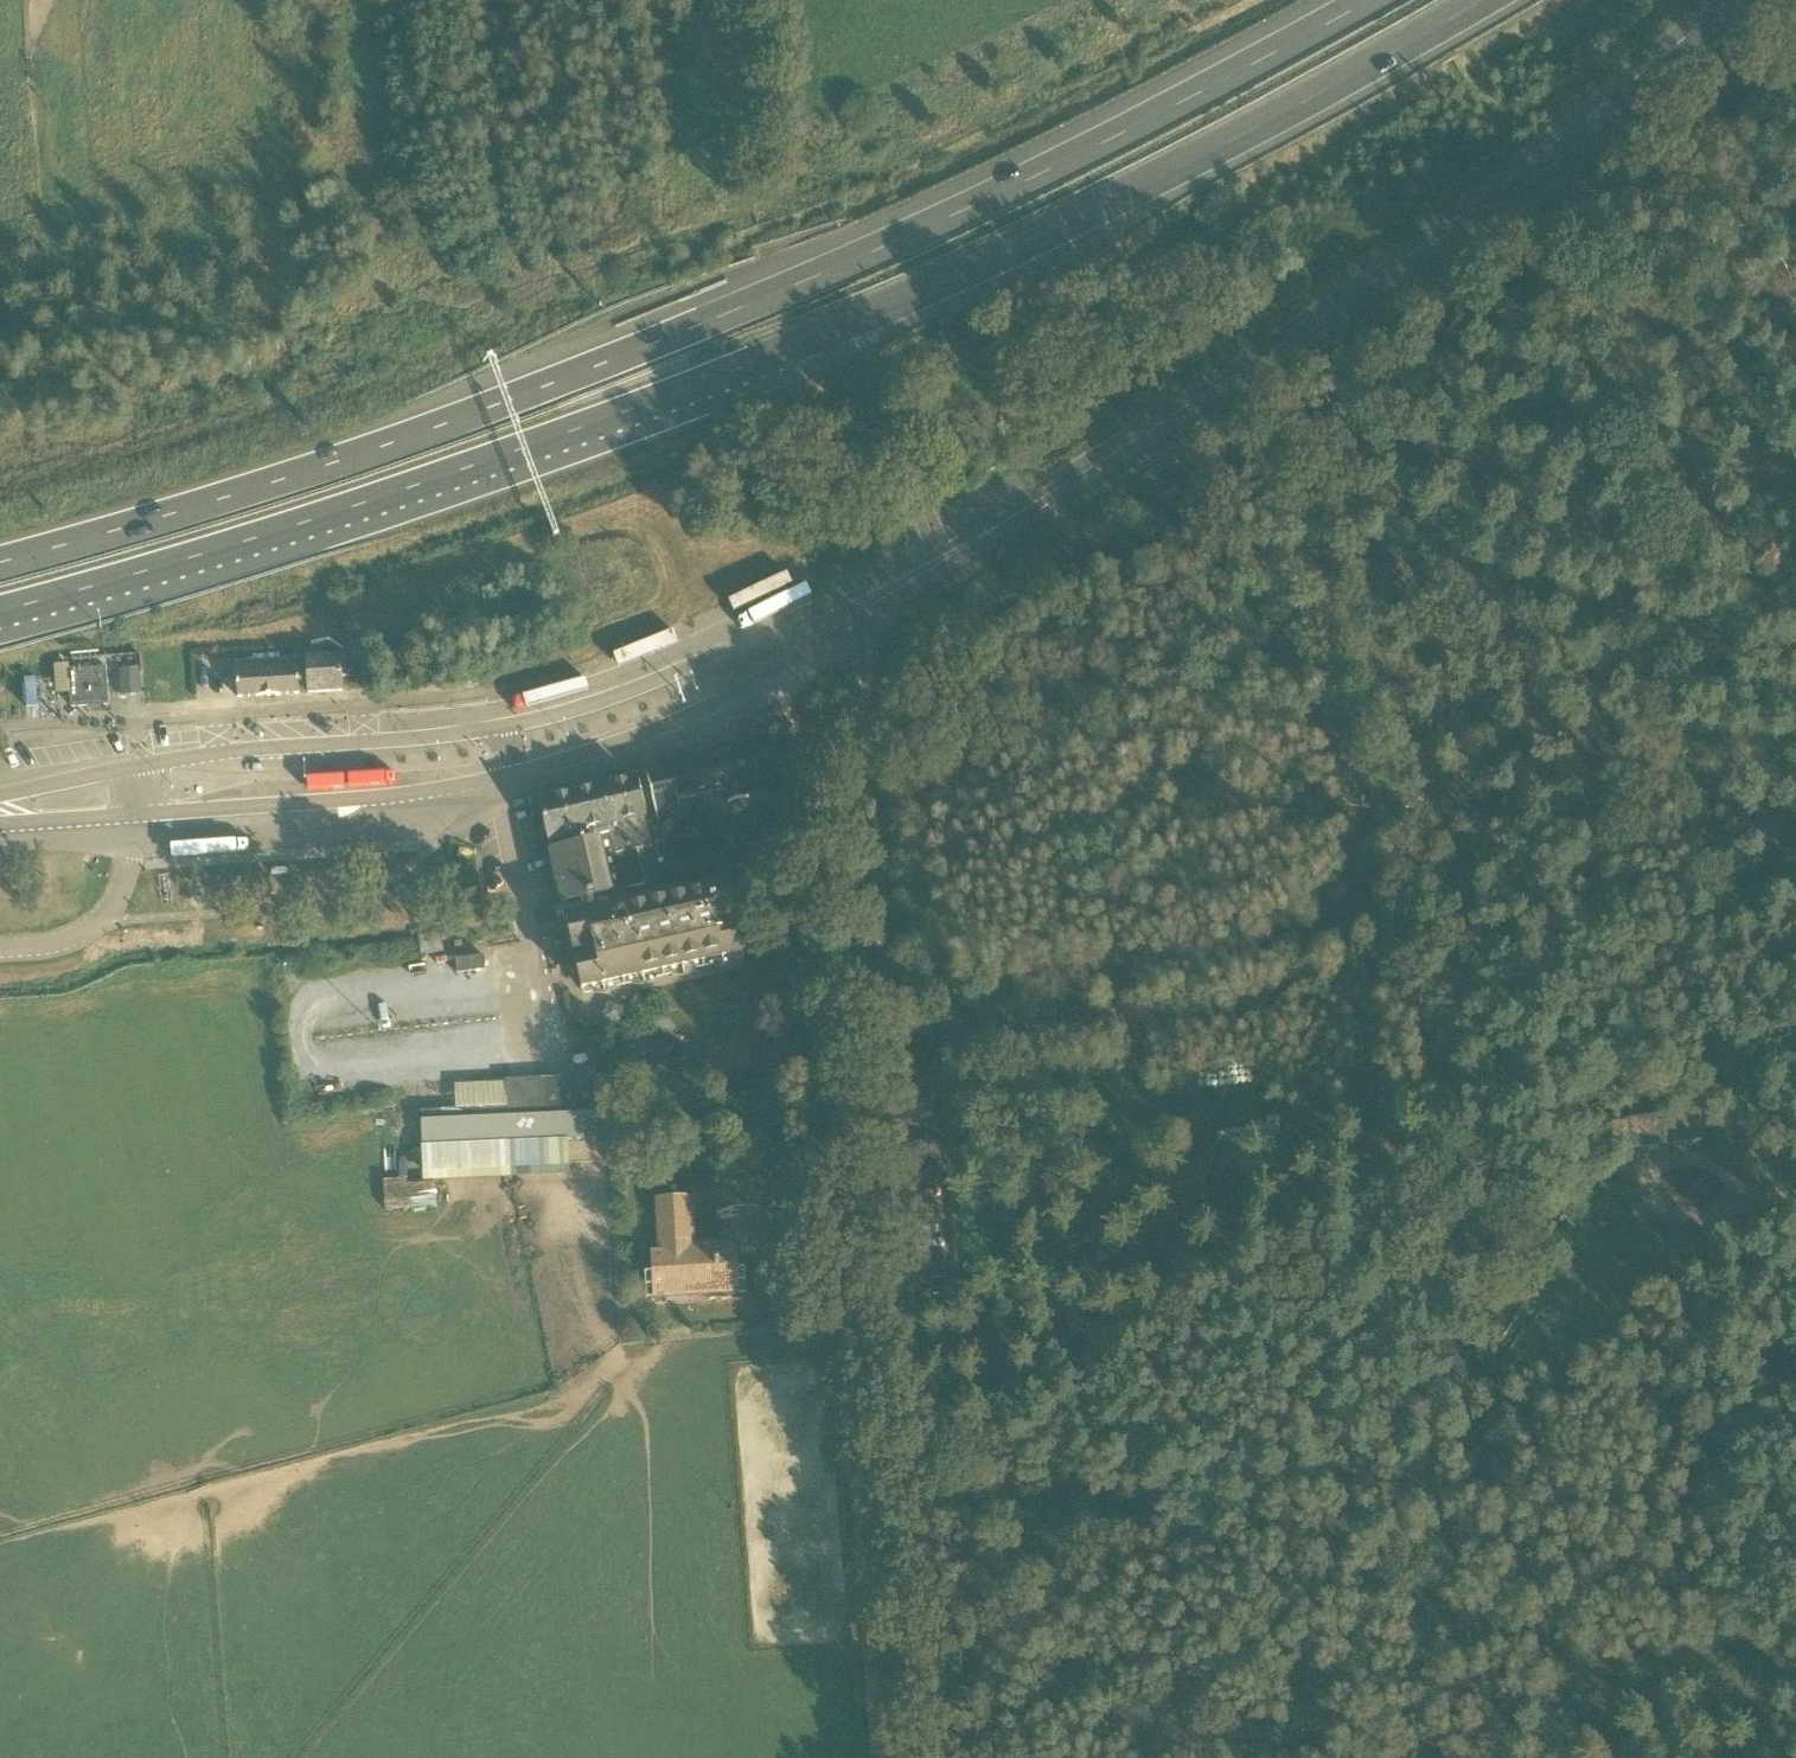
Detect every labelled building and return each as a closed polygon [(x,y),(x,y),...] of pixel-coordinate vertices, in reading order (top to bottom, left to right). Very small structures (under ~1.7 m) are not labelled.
[(794,561),(747,594),(756,606),(802,572),(794,561)] [(300,694),(298,659),(280,660),(280,653),(253,655),(254,662),(236,663),(238,698),(259,696),(259,697),(280,696),(279,695),(300,694)] [(343,691),(342,677),(347,677),(345,654),(307,657),(309,693),(343,691)] [(109,704),(107,668),(69,670),(71,706),(109,704)] [(122,697),(141,696),(140,669),(120,670),(122,697)] [(749,797),(746,782),(758,779),(759,780),(760,780),(753,752),(752,753),(752,754),(740,757),(739,751),(718,756),(719,762),(650,778),(649,776),(648,776),(658,820),(659,820),(659,819),(681,814),(681,815),(682,815),(678,797),(724,787),(728,802),(749,797)] [(642,802),(637,780),(603,788),(603,786),(590,789),(590,791),(541,803),(549,840),(550,840),(553,853),(552,853),(563,903),(561,904),(565,919),(567,919),(583,989),(744,953),(728,882),(628,905),(625,889),(646,884),(637,850),(652,846),(646,817),(645,813),(648,812),(645,801),(642,802)] [(763,789),(767,808),(787,803),(783,785),(763,789)] [(484,956),(455,959),(457,974),(486,970),(484,956)] [(423,1146),(509,1142),(598,1138),(594,1077),(507,1081),(508,1095),(477,1096),(477,1108),(473,1108),(421,1111),(423,1146)] [(1272,1112),(1209,1119),(1211,1141),(1274,1134),(1272,1112)] [(1700,1141),(1696,1114),(1629,1123),(1633,1150),(1700,1141)] [(436,1183),(407,1184),(407,1179),(396,1180),(395,1180),(383,1181),(385,1209),(397,1208),(399,1208),(437,1206),(436,1194),(436,1183)] [(695,1295),(737,1292),(735,1242),(694,1244),(691,1199),(657,1201),(660,1252),(654,1253),(656,1297),(657,1297),(657,1293),(695,1291),(695,1295)] [(930,1213),(930,1259),(955,1260),(956,1214),(930,1213)] [(884,1457),(887,1460),(892,1459),(895,1456),(894,1442),(884,1442),(883,1443),(883,1450),(884,1457)]
